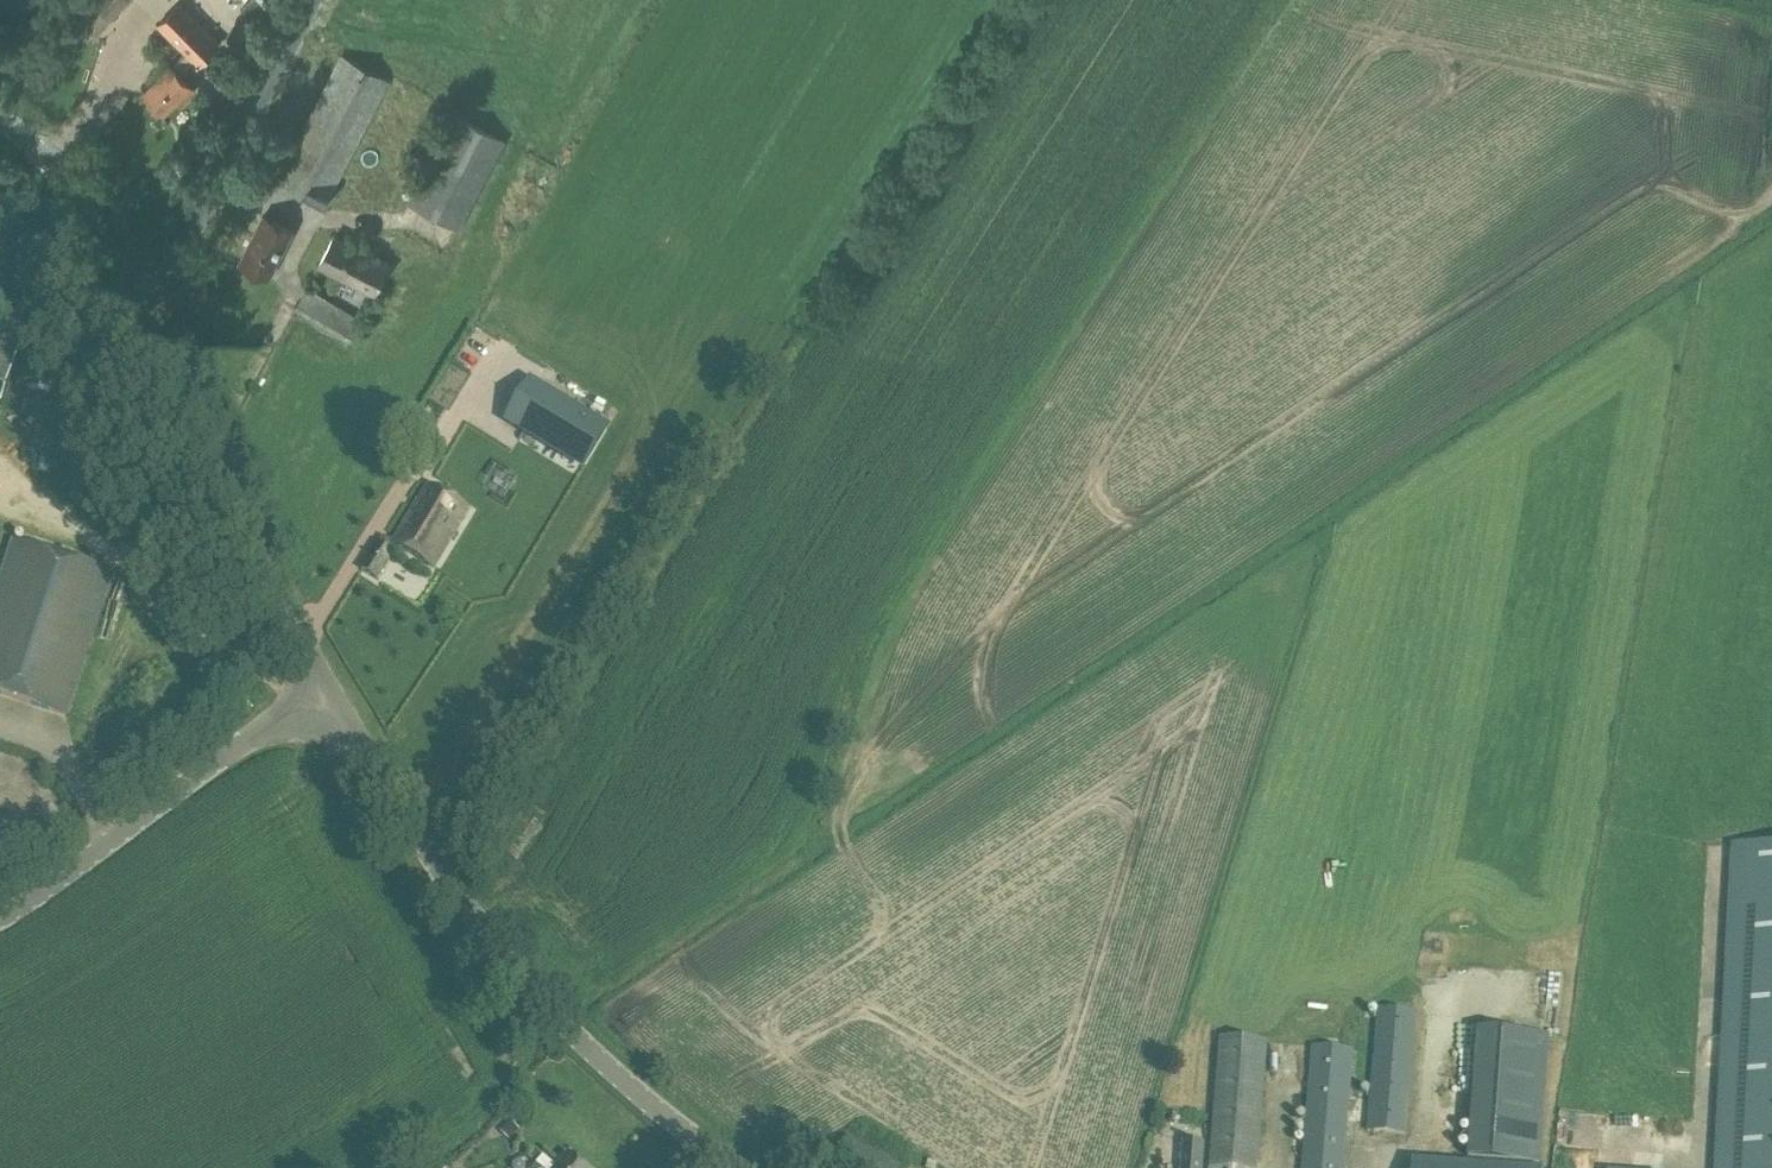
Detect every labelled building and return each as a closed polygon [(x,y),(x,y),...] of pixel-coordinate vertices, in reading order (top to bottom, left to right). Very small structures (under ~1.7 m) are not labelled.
[(113,19),(130,0),(92,0),(113,19)] [(241,9),(263,31),(278,18),(261,0),(250,0),(241,9)] [(173,63),(146,90),(154,98),(152,99),(153,103),(161,112),(165,111),(167,109),(171,114),(197,88),(185,75),(198,62),(200,64),(221,43),(181,2),(160,23),(188,51),(174,64),(173,63)] [(342,54),(277,181),(325,208),(393,80),(342,54)] [(228,62),(214,78),(227,89),(241,73),(228,62)] [(454,112),(408,202),(462,230),(507,140),(454,112)] [(210,126),(198,140),(210,149),(221,135),(210,126)] [(263,150),(251,172),(266,179),(277,158),(263,150)] [(263,216),(240,262),(271,278),(294,231),(263,216)] [(335,235),(319,265),(376,295),(392,263),(335,235)] [(308,286),(294,308),(351,342),(364,319),(308,286)] [(508,421),(584,466),(606,429),(530,384),(508,421)] [(484,408),(497,420),(507,409),(493,397),(484,408)] [(426,486),(392,544),(435,570),(469,511),(426,486)] [(153,506),(143,512),(148,522),(158,517),(153,506)] [(0,592),(0,693),(68,715),(113,574),(16,542),(0,592)] [(377,543),(361,572),(379,583),(396,554),(377,543)] [(1733,847),(1716,1167),(1771,1167),(1771,849),(1733,847)] [(1689,925),(1690,905),(1677,904),(1675,924),(1689,925)] [(1377,1010),(1368,1131),(1406,1134),(1415,1012),(1377,1010)] [(1478,1031),(1468,1159),(1540,1165),(1549,1037),(1478,1031)] [(1212,1167),(1259,1167),(1267,1046),(1220,1043),(1212,1167)] [(1301,1167),(1344,1167),(1354,1050),(1312,1046),(1301,1167)] [(1184,1146),(1183,1167),(1201,1167),(1202,1146),(1184,1146)] [(556,1167),(582,1167),(567,1156),(556,1167)]
